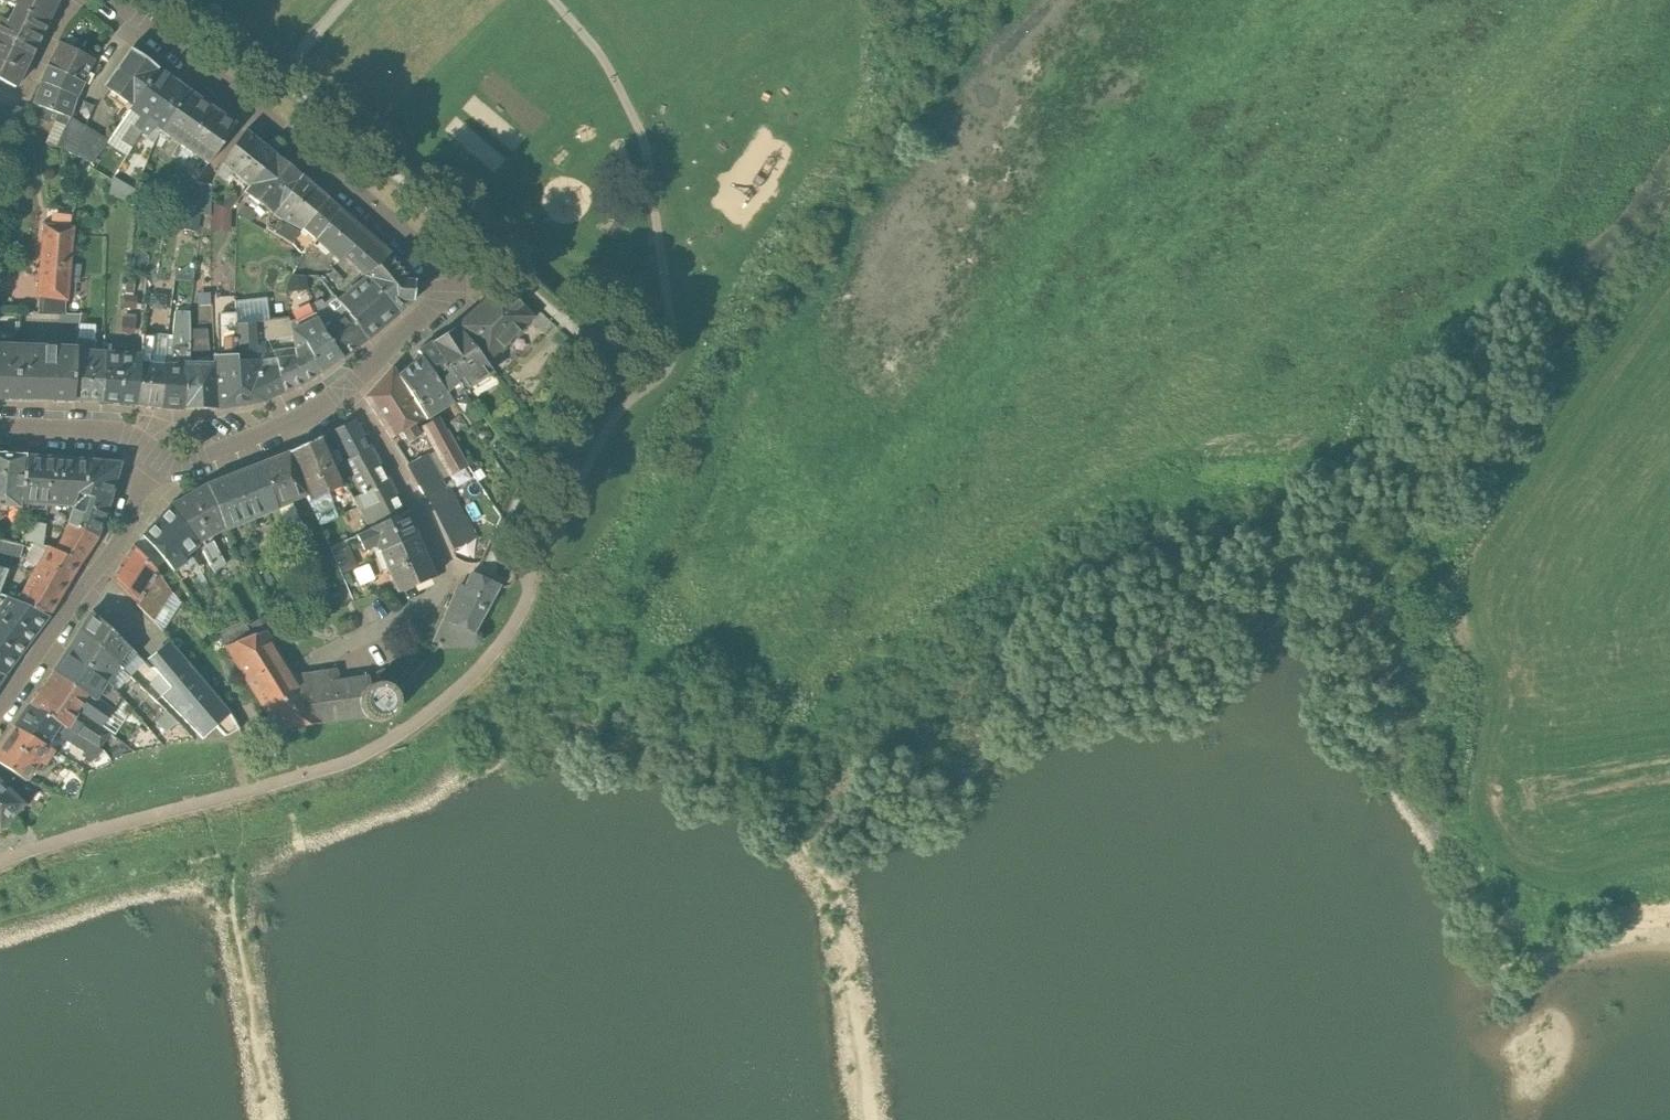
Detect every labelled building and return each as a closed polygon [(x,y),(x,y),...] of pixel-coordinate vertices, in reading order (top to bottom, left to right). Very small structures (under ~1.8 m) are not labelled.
[(26,13),(45,24),(57,0),(4,0),(26,13)] [(196,0),(186,0),(204,17),(203,11),(205,8),(196,0)] [(203,11),(204,17),(209,20),(215,20),(218,17),(219,15),(218,9),(213,6),(207,7),(205,8),(203,11)] [(1,19),(0,21),(0,79),(15,86),(45,24),(26,13),(19,27),(1,19)] [(85,53),(61,41),(60,42),(59,42),(48,65),(49,66),(84,81),(95,59),(85,53)] [(158,68),(134,50),(107,88),(132,106),(158,68)] [(84,81),(49,66),(42,81),(76,97),(84,81)] [(132,106),(130,109),(145,121),(173,79),(158,68),(132,106)] [(145,121),(139,130),(141,131),(147,136),(154,126),(160,131),(161,130),(189,90),(173,79),(145,121)] [(76,97),(42,81),(33,104),(70,117),(77,97),(76,97)] [(212,107),(189,90),(161,130),(184,147),(212,107)] [(0,107),(0,130),(19,135),(25,111),(12,107),(11,110),(0,107)] [(236,124),(212,107),(184,147),(208,164),(236,124)] [(145,121),(130,109),(113,133),(132,146),(141,131),(139,130),(145,121)] [(85,127),(70,118),(58,146),(73,154),(85,127)] [(108,141),(85,127),(73,154),(92,163),(108,141)] [(275,154),(245,130),(226,154),(221,163),(250,185),(275,154)] [(250,185),(244,192),(273,215),(274,214),(302,176),(275,154),(250,185)] [(302,176),(274,214),(304,228),(327,198),(302,175),(302,176)] [(138,184),(117,178),(112,195),(132,199),(138,184)] [(211,185),(196,182),(192,211),(202,213),(211,216),(211,185)] [(327,198),(304,228),(315,238),(338,208),(327,198)] [(366,232),(338,208),(315,238),(340,260),(345,255),(365,277),(390,252),(366,232)] [(192,211),(188,210),(186,219),(201,223),(202,213),(192,211)] [(299,232),(281,221),(274,232),(291,243),(299,232)] [(73,228),(44,224),(38,296),(39,296),(67,299),(68,281),(70,264),(73,228)] [(390,252),(366,278),(338,301),(342,306),(349,314),(348,314),(367,339),(368,338),(412,300),(414,281),(390,253),(390,252)] [(79,265),(70,264),(68,281),(78,281),(79,265)] [(285,287),(308,288),(308,273),(286,272),(285,287)] [(137,278),(126,277),(125,296),(123,296),(121,334),(135,335),(138,297),(136,297),(137,278)] [(501,286),(457,326),(485,362),(530,318),(531,317),(530,316),(501,286)] [(67,299),(39,296),(38,313),(66,314),(67,299)] [(331,316),(327,308),(326,308),(324,304),(320,306),(322,310),(316,313),(318,317),(324,333),(343,356),(367,339),(348,314),(349,314),(342,306),(331,316)] [(555,327),(536,310),(530,316),(531,317),(530,318),(547,335),(555,327)] [(189,312),(175,311),(173,329),(190,330),(189,312)] [(343,356),(324,333),(318,317),(291,330),(292,336),(295,348),(306,343),(320,373),(343,356)] [(289,319),(236,325),(237,361),(235,361),(236,372),(240,405),(264,401),(264,400),(260,368),(260,362),(258,341),(269,340),(268,340),(282,338),(292,336),(291,330),(289,319)] [(200,322),(195,323),(195,330),(190,330),(189,351),(209,350),(207,329),(201,329),(200,322)] [(236,325),(219,325),(220,343),(225,342),(225,355),(213,356),(214,363),(216,408),(216,409),(240,405),(236,372),(235,361),(237,361),(236,325)] [(457,326),(457,325),(431,342),(443,360),(450,372),(454,378),(463,389),(493,370),(485,362),(457,326)] [(190,330),(173,329),(172,338),(168,338),(167,338),(166,348),(165,364),(164,364),(160,407),(183,408),(183,364),(189,364),(189,363),(189,351),(190,330)] [(164,364),(148,363),(148,357),(152,357),(153,336),(145,336),(145,335),(143,335),(142,355),(138,405),(160,407),(164,364)] [(94,340),(77,340),(77,347),(74,400),(101,401),(104,352),(94,351),(94,340)] [(454,378),(443,363),(443,360),(431,342),(418,350),(421,356),(429,369),(441,387),(441,388),(451,401),(456,397),(460,403),(468,397),(463,389),(463,390),(454,378)] [(296,356),(281,358),(280,351),(274,352),(276,358),(277,358),(277,365),(280,393),(299,385),(320,373),(306,343),(295,348),(295,349),(296,356)] [(74,400),(77,347),(0,344),(0,397),(74,400)] [(142,355),(105,351),(104,352),(101,401),(138,405),(142,355)] [(429,369),(421,356),(398,375),(426,418),(452,402),(451,401),(441,388),(441,387),(429,369)] [(214,363),(189,363),(189,364),(183,364),(183,408),(216,408),(214,363)] [(277,365),(260,368),(264,400),(264,401),(280,394),(280,393),(277,365)] [(423,418),(397,376),(398,376),(392,366),(365,396),(390,438),(402,431),(408,442),(420,435),(413,424),(423,418)] [(466,465),(447,430),(445,431),(438,418),(422,426),(449,475),(466,465)] [(355,420),(325,434),(333,452),(338,449),(345,461),(372,448),(355,420)] [(322,435),(290,451),(308,494),(316,514),(315,514),(320,525),(337,517),(326,493),(343,485),(322,435)] [(372,448),(345,461),(363,494),(389,481),(372,448)] [(290,451),(260,463),(277,506),(308,494),(290,451)] [(0,453),(0,505),(20,507),(20,503),(25,455),(25,454),(0,453)] [(427,453),(406,465),(425,498),(429,495),(456,549),(477,538),(466,516),(465,517),(448,483),(444,485),(427,453)] [(91,460),(25,455),(20,503),(73,505),(77,493),(80,486),(84,487),(91,460)] [(122,462),(92,459),(91,460),(84,487),(80,486),(77,493),(90,497),(109,502),(110,502),(122,462)] [(260,463),(207,484),(225,528),(226,529),(278,509),(277,506),(260,463)] [(363,494),(353,498),(369,528),(405,511),(389,481),(363,494)] [(207,484),(171,504),(197,544),(225,528),(207,484)] [(90,497),(84,513),(72,509),(67,524),(97,537),(109,502),(90,497)] [(197,544),(171,504),(143,535),(165,560),(171,566),(180,580),(193,572),(183,557),(198,545),(197,544)] [(369,528),(356,534),(365,553),(374,549),(376,553),(379,552),(417,536),(405,511),(369,528)] [(46,524),(29,521),(25,540),(42,544),(46,524)] [(67,524),(55,549),(81,561),(97,537),(67,524)] [(165,560),(143,535),(134,546),(155,569),(165,560)] [(417,536),(379,552),(397,592),(435,576),(417,536)] [(222,559),(213,541),(206,545),(203,551),(208,562),(210,565),(211,565),(222,559)] [(343,541),(329,547),(340,572),(354,566),(343,541)] [(170,589),(157,572),(155,569),(134,546),(133,545),(113,577),(137,603),(136,604),(151,619),(170,589)] [(48,546),(29,578),(18,601),(48,616),(49,615),(61,594),(81,561),(55,549),(48,546)] [(252,635),(211,565),(210,565),(208,562),(193,572),(180,580),(224,646),(252,635)] [(471,572),(464,587),(459,585),(433,644),(438,647),(439,646),(441,648),(464,645),(467,647),(470,647),(473,647),(476,646),(478,644),(480,642),(481,637),(481,635),(479,632),(478,630),(475,629),(487,607),(489,608),(492,603),(490,601),(499,585),(471,572)] [(345,584),(328,589),(333,606),(350,601),(345,584)] [(0,606),(0,673),(4,675),(48,616),(18,601),(7,597),(0,606)] [(135,653),(92,611),(80,630),(117,664),(123,668),(135,653)] [(117,664),(80,630),(67,649),(99,671),(107,680),(117,664)] [(335,670),(293,676),(265,630),(252,635),(224,646),(275,729),(321,723),(321,722),(365,716),(364,714),(362,712),(360,708),(359,705),(358,701),(358,699),(359,696),(360,694),(361,691),(363,687),(367,684),(366,676),(336,681),(335,670)] [(228,711),(174,647),(152,668),(158,674),(159,675),(169,687),(160,696),(200,736),(202,738),(205,736),(215,726),(222,734),(223,735),(224,735),(226,736),(230,733),(238,729),(228,711)] [(99,671),(67,649),(53,671),(54,671),(88,695),(78,710),(100,725),(120,695),(107,680),(99,671)] [(107,732),(88,718),(83,725),(72,718),(78,710),(88,695),(54,671),(53,671),(29,705),(60,724),(66,728),(98,747),(107,732)] [(158,674),(149,684),(160,696),(169,687),(159,675),(158,674)] [(376,680),(371,682),(367,684),(363,687),(361,691),(360,694),(359,696),(358,699),(358,701),(359,705),(360,708),(362,712),(364,714),(365,716),(368,719),(374,721),(384,721),(390,718),(394,714),(398,708),(399,703),(399,699),(398,694),(396,691),(394,688),(391,685),(387,682),(383,681),(376,680)] [(238,685),(224,694),(231,704),(245,695),(238,685)] [(29,705),(13,726),(45,745),(54,733),(83,751),(81,755),(91,761),(102,750),(98,747),(66,728),(60,724),(29,705)] [(176,721),(161,732),(167,743),(192,738),(176,721)] [(0,745),(0,764),(14,773),(25,780),(48,747),(45,745),(13,726),(0,745)] [(194,740),(192,738),(167,743),(162,745),(135,750),(133,751),(120,754),(113,764),(114,766),(122,756),(148,750),(156,755),(164,746),(194,740)] [(110,759),(108,762),(83,772),(75,797),(50,789),(40,806),(32,816),(17,827),(0,838),(0,841),(14,833),(24,825),(34,816),(43,806),(51,792),(76,800),(85,774),(108,765),(110,762),(112,761),(110,759)] [(0,764),(0,784),(2,786),(14,773),(0,764)] [(21,804),(2,786),(0,784),(0,827),(21,804)]
